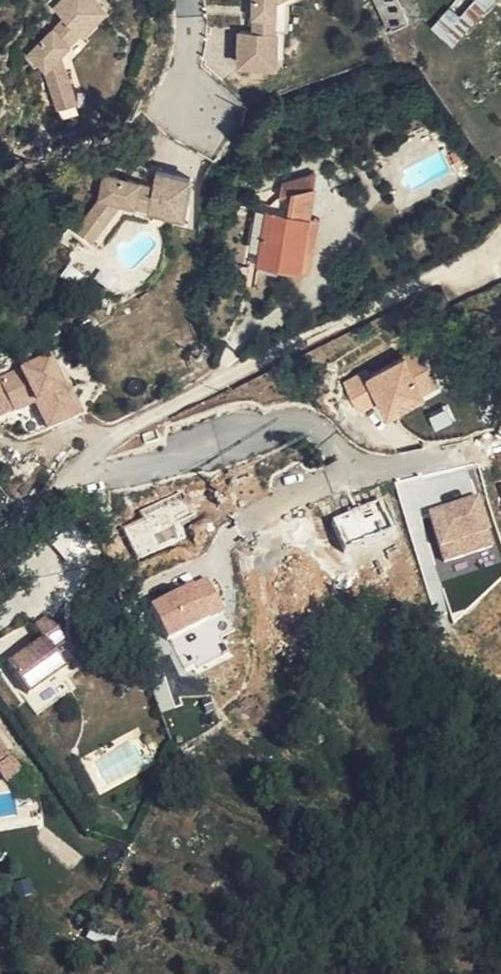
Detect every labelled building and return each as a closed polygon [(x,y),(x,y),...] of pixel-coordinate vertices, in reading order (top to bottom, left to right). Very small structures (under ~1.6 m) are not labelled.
[(69,81),(57,49),(78,27),(79,29),(104,4),(100,0),(55,0),(52,2),(62,12),(27,47),(42,62),(53,87),(69,81)] [(242,33),(241,67),(279,68),(280,35),(278,35),(279,9),(296,0),(257,0),(256,33),(242,33)] [(384,18),(379,0),(373,0),(384,18)] [(384,18),(389,26),(408,16),(398,0),(379,0),(384,18)] [(487,0),(450,0),(429,23),(450,42),(487,0)] [(69,81),(53,87),(58,101),(75,94),(69,81)] [(258,209),(250,261),(291,268),(306,187),(308,173),(274,184),(271,196),(283,193),(280,213),(258,209)] [(151,212),(184,221),(194,184),(159,175),(155,187),(107,175),(102,197),(74,228),(87,239),(125,196),(153,204),(151,212)] [(125,196),(87,239),(97,248),(125,217),(148,223),(151,212),(153,204),(125,196)] [(309,220),(301,218),(291,268),(300,270),(309,220)] [(422,342),(368,372),(392,414),(446,384),(422,342)] [(80,416),(57,352),(0,372),(0,416),(37,403),(46,428),(80,416)] [(365,369),(346,379),(361,410),(381,400),(365,369)] [(480,493),(430,510),(447,561),(497,544),(480,493)] [(171,639),(228,610),(209,573),(152,603),(171,639)] [(52,646),(38,656),(15,672),(34,702),(73,675),(63,661),(73,653),(54,625),(44,632),(47,638),(52,646)] [(32,648),(38,656),(52,646),(47,638),(32,648)] [(2,743),(0,746),(0,766),(12,757),(2,743)]
